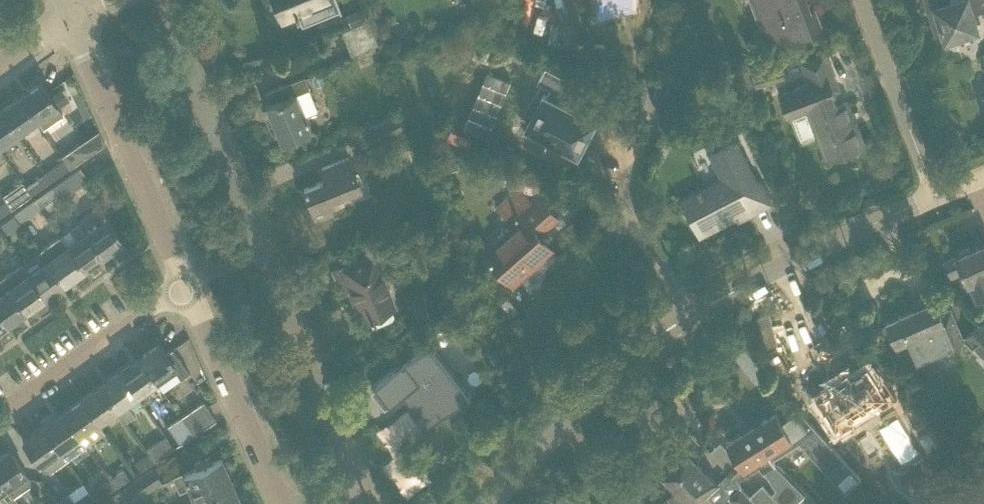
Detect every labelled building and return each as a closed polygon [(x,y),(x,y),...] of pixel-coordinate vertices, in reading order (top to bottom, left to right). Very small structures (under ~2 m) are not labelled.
[(283,19),(295,14),(296,16),(299,14),(297,10),(306,6),(312,19),(338,8),(339,11),(341,11),(337,0),(275,0),(283,19)] [(601,8),(599,9),(600,10),(621,8),(621,0),(601,0),(601,8)] [(773,43),(819,25),(813,9),(808,11),(804,0),(757,0),(773,43)] [(936,33),(944,31),(946,38),(978,28),(973,12),(983,8),(983,0),(926,0),(936,33)] [(347,15),(351,25),(365,19),(361,9),(347,15)] [(367,20),(341,31),(350,54),(354,52),(376,43),(367,20)] [(575,108),(573,107),(572,108),(566,105),(566,104),(566,103),(564,103),(564,104),(558,101),(562,94),(563,94),(571,80),(545,66),(538,81),(550,88),(546,95),(545,94),(544,93),(543,94),(543,95),(528,124),(527,124),(527,125),(528,126),(577,151),(577,152),(578,152),(579,151),(594,121),(595,121),(595,120),(594,119),(594,120),(574,109),(575,108)] [(304,75),(283,84),(264,92),(268,101),(265,103),(280,141),(309,129),(303,115),(316,110),(307,88),(309,88),(304,75)] [(828,75),(780,92),(789,115),(807,108),(826,157),(864,143),(847,100),(836,104),(834,98),(836,98),(828,75)] [(19,96),(36,119),(42,128),(62,113),(40,81),(19,96)] [(57,89),(51,93),(58,103),(59,104),(64,100),(57,89)] [(36,119),(19,96),(1,109),(17,132),(36,119)] [(0,109),(0,144),(17,132),(1,109),(0,109)] [(397,116),(362,130),(368,145),(403,131),(397,116)] [(724,177),(700,189),(682,198),(700,234),(748,210),(749,213),(771,202),(762,184),(759,178),(756,180),(735,140),(711,153),(724,177)] [(81,141),(62,155),(64,158),(70,166),(89,153),(81,141)] [(348,156),(339,160),(321,167),(325,178),(303,187),(315,217),(330,211),(326,199),(360,186),(348,156)] [(64,158),(49,169),(55,177),(70,166),(64,158)] [(448,162),(450,172),(459,171),(457,160),(448,162)] [(79,166),(52,185),(58,193),(61,198),(88,179),(87,177),(79,166)] [(507,184),(541,191),(545,175),(510,168),(507,184)] [(41,174),(25,185),(31,194),(47,183),(41,174)] [(31,194),(25,185),(22,180),(2,194),(5,199),(11,207),(31,194)] [(52,185),(38,195),(44,203),(58,193),(52,185)] [(506,215),(511,211),(519,221),(486,250),(514,283),(554,249),(540,232),(557,217),(538,194),(530,200),(520,188),(498,206),(506,215)] [(38,195),(32,199),(38,207),(42,213),(49,209),(44,203),(38,195)] [(27,203),(13,212),(19,220),(33,211),(27,203)] [(82,219),(78,222),(86,232),(102,255),(122,240),(98,207),(82,219)] [(0,222),(0,223),(6,231),(20,222),(19,221),(13,212),(0,222)] [(67,245),(66,245),(83,268),(102,255),(86,232),(78,222),(68,229),(76,239),(67,245)] [(59,235),(40,249),(47,259),(64,282),(83,268),(66,245),(67,245),(59,235)] [(970,249),(968,247),(959,251),(960,253),(945,260),(951,275),(963,270),(969,282),(977,298),(983,295),(983,242),(970,249)] [(372,254),(351,263),(332,271),(341,291),(350,287),(356,302),(354,303),(360,318),(368,315),(370,319),(372,318),(374,325),(393,317),(374,270),(378,269),(372,254)] [(47,259),(28,273),(45,296),(64,282),(47,259)] [(21,263),(2,277),(9,287),(25,310),(45,296),(28,273),(21,263)] [(6,324),(25,310),(9,287),(2,277),(0,278),(0,315),(6,324)] [(887,321),(897,344),(907,340),(916,360),(951,344),(952,347),(966,341),(979,355),(982,352),(983,354),(983,324),(981,321),(967,335),(962,336),(950,308),(941,312),(935,300),(931,293),(912,301),(915,308),(887,321)] [(395,366),(376,380),(391,401),(403,392),(419,412),(418,413),(422,418),(423,417),(428,424),(460,400),(460,401),(468,395),(468,394),(471,392),(430,339),(403,359),(400,355),(398,356),(402,361),(395,366)] [(173,368),(180,378),(189,372),(172,348),(165,352),(158,343),(138,357),(155,381),(173,368)] [(155,381),(138,357),(119,371),(136,394),(155,381)] [(833,388),(817,398),(836,428),(839,426),(842,429),(853,422),(851,418),(878,401),(883,409),(898,399),(885,379),(879,383),(868,366),(851,376),(848,371),(842,374),(843,378),(838,381),(835,379),(830,382),(833,388)] [(119,371),(100,385),(116,408),(124,420),(134,413),(126,402),(136,394),(119,371)] [(116,408),(100,385),(80,399),(97,422),(116,408)] [(80,399),(61,412),(78,436),(85,445),(104,432),(97,422),(80,399)] [(203,400),(186,411),(180,415),(192,434),(215,419),(203,400)] [(917,401),(902,411),(919,436),(933,427),(917,401)] [(754,424),(752,426),(775,463),(772,458),(799,442),(801,440),(836,479),(849,468),(851,469),(852,471),(853,470),(800,410),(799,411),(800,412),(791,419),(795,425),(788,431),(776,411),(762,420),(761,418),(753,423),(754,424)] [(61,412),(42,426),(59,449),(65,459),(85,445),(78,436),(61,412)] [(192,434),(180,415),(167,424),(179,442),(192,434)] [(42,426),(22,440),(34,456),(39,464),(43,470),(49,470),(65,459),(59,449),(42,426)] [(728,441),(744,466),(748,472),(759,465),(763,471),(764,470),(776,489),(771,493),(762,483),(749,495),(757,503),(784,503),(800,489),(775,463),(752,426),(728,441)] [(148,453),(154,461),(174,447),(164,434),(144,448),(147,452),(148,453)] [(21,466),(9,449),(0,456),(0,478),(5,486),(25,472),(21,466)] [(147,452),(134,461),(135,462),(140,471),(154,461),(148,453),(147,452)] [(664,474),(677,488),(668,496),(676,503),(688,503),(691,502),(703,490),(708,495),(718,485),(688,452),(664,474)] [(196,467),(182,473),(173,477),(178,489),(188,484),(194,498),(231,483),(220,457),(211,461),(209,456),(194,462),(196,467)] [(927,460),(908,473),(920,492),(940,480),(927,460)] [(152,467),(126,485),(134,497),(135,498),(161,481),(152,467)] [(123,468),(108,478),(114,488),(128,478),(129,478),(123,468)] [(3,503),(13,497),(5,486),(0,478),(0,499),(3,503)] [(108,478),(88,492),(89,493),(94,501),(114,488),(108,478)] [(82,482),(67,492),(73,500),(87,490),(82,482)] [(194,498),(184,503),(241,503),(231,483),(194,498)] [(115,492),(116,493),(123,503),(124,503),(134,497),(126,485),(115,492)] [(727,498),(733,503),(757,503),(749,495),(742,487),(740,486),(727,498)] [(621,503),(649,503),(637,492),(626,499),(622,503),(621,503)] [(54,501),(56,503),(90,503),(94,501),(89,493),(73,503),(66,493),(54,501)]
